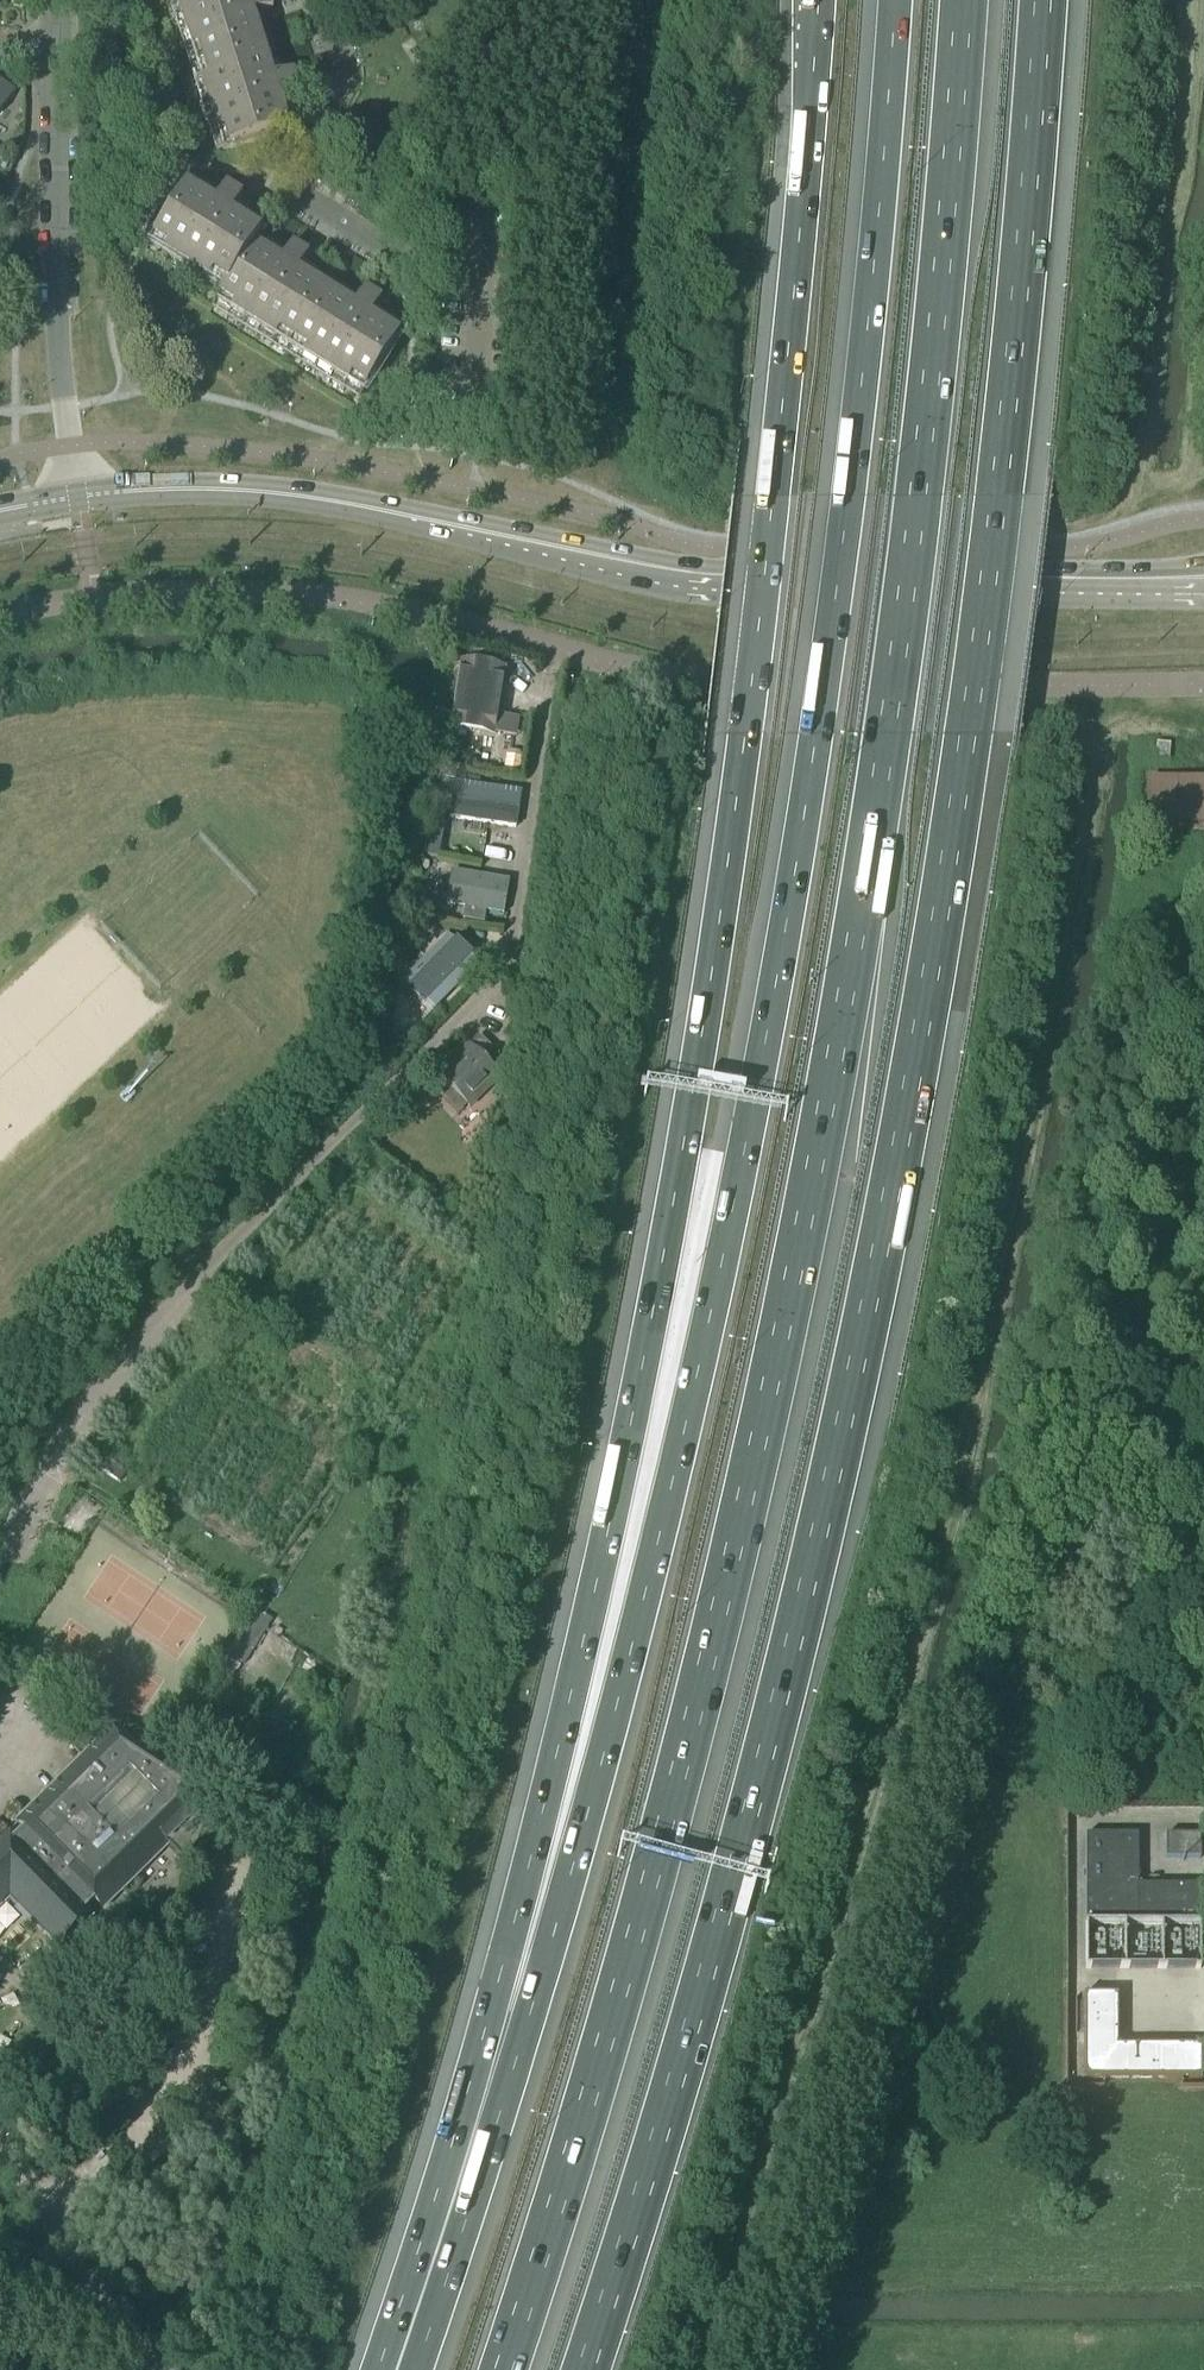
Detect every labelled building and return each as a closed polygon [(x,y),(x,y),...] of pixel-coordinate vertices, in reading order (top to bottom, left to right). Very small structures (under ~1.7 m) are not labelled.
[(197,70),(262,48),(252,17),(272,11),(269,0),(175,0),(197,70)] [(262,48),(197,70),(222,152),(288,131),(278,98),(298,92),(292,73),(272,79),(262,48)] [(15,92),(0,82),(0,114),(15,92)] [(215,304),(217,305),(253,247),(259,237),(259,236),(230,219),(241,201),(224,191),(214,209),(184,191),(148,249),(221,294),(215,304)] [(217,305),(288,350),(325,291),(297,274),(308,256),(291,246),(280,263),(253,247),(217,305)] [(325,291),(288,350),(362,396),(399,337),(398,336),(370,319),(381,301),(364,291),(353,308),(325,291)] [(451,728),(493,735),(504,669),(461,662),(451,728)] [(1156,743),(1154,760),(1168,762),(1170,745),(1156,743)] [(518,774),(520,764),(510,763),(509,772),(518,774)] [(1151,827),(1203,826),(1203,778),(1151,778),(1151,827)] [(451,800),(448,818),(516,828),(519,810),(451,800)] [(438,858),(445,818),(428,815),(421,855),(438,858)] [(447,905),(465,908),(462,921),(484,925),(486,912),(503,915),(509,882),(453,871),(447,905)] [(420,913),(431,914),(433,900),(422,898),(420,913)] [(417,932),(428,935),(431,920),(420,918),(417,932)] [(470,959),(472,957),(456,941),(454,943),(448,937),(405,982),(433,1009),(476,964),(470,959)] [(499,1056),(479,1036),(469,1046),(468,1046),(438,1076),(469,1107),(500,1077),(489,1066),(499,1056)] [(98,1452),(90,1463),(109,1475),(111,1472),(110,1472),(116,1463),(98,1452)] [(255,1610),(227,1655),(243,1665),(271,1620),(255,1610)] [(23,1831),(14,1839),(9,1834),(0,1843),(0,1906),(9,1897),(45,1934),(66,1954),(87,1934),(80,1927),(91,1917),(86,1911),(95,1903),(100,1908),(130,1879),(132,1881),(166,1848),(167,1848),(168,1847),(165,1845),(213,1798),(111,1733),(18,1825),(23,1830),(22,1830),(23,1831)] [(1085,1922),(1200,1922),(1200,1886),(1137,1886),(1138,1836),(1085,1836),(1085,1922)] [(1165,1859),(1200,1859),(1200,1836),(1165,1836),(1165,1859)] [(1200,1925),(1125,1925),(1085,1925),(1085,1970),(1200,1970),(1200,1925)] [(1117,1995),(1085,1995),(1086,2078),(1201,2078),(1200,2047),(1117,2047),(1117,1995)]
